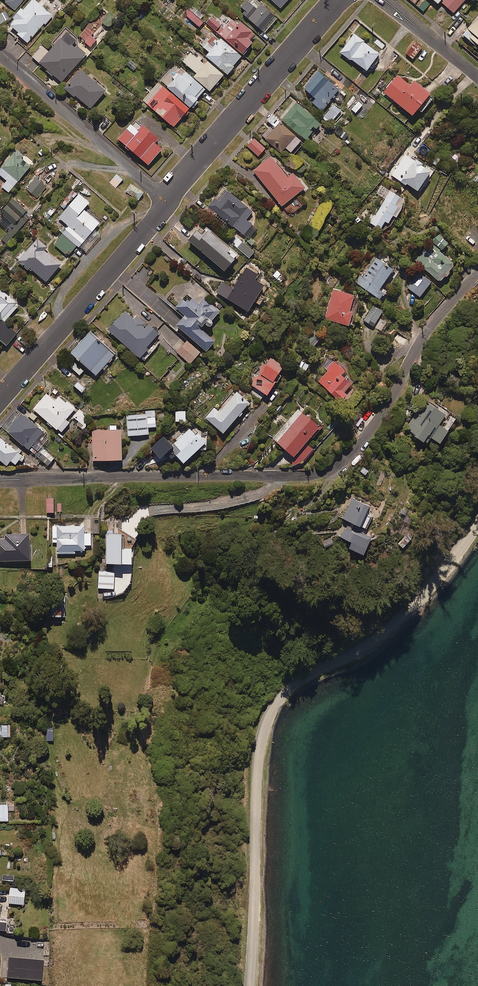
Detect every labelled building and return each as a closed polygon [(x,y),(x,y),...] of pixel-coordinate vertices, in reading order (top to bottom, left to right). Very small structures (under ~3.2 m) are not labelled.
[(15,10),(24,0),(3,0),(15,10)] [(36,0),(32,0),(24,9),(23,8),(9,24),(20,32),(18,34),(28,42),(52,14),(36,0)] [(255,0),(247,0),(238,10),(264,33),(277,19),(255,0)] [(441,3),(453,13),(464,0),(444,0),(441,3)] [(203,15),(190,5),(183,15),(199,27),(203,22),(200,19),(203,15)] [(5,10),(0,14),(0,24),(10,17),(5,10)] [(463,34),(477,47),(477,16),(463,34)] [(220,25),(211,17),(206,23),(215,31),(220,25)] [(237,25),(229,19),(217,33),(241,54),(252,43),(249,40),(254,35),(240,22),(237,25)] [(104,29),(94,20),(79,36),(91,46),(97,39),(95,38),(104,29)] [(79,38),(67,28),(54,43),(56,45),(50,52),(43,46),(33,57),(62,82),(86,54),(74,43),(79,38)] [(379,54),(354,34),(340,51),(365,71),(379,54)] [(217,43),(210,38),(202,47),(209,52),(205,56),(226,74),(241,57),(219,39),(217,43)] [(421,48),(414,42),(405,54),(413,60),(421,48)] [(194,48),(181,63),(193,73),(190,76),(206,89),(209,92),(224,74),(194,48)] [(206,89),(190,76),(175,63),(159,82),(189,108),(206,89)] [(106,91),(82,69),(66,87),(91,108),(106,91)] [(339,90),(317,72),(302,89),(315,99),(312,102),(322,111),(339,90)] [(409,86),(397,75),(383,92),(411,116),(417,109),(421,113),(433,98),(422,88),(427,82),(419,75),(409,86)] [(189,108),(159,82),(142,101),(173,127),(189,108)] [(370,107),(365,114),(374,122),(382,111),(369,101),(366,105),(370,107)] [(319,124),(295,103),(281,120),(306,140),(319,124)] [(160,138),(138,118),(120,138),(149,165),(164,149),(156,142),(160,138)] [(293,155),(303,143),(279,122),(271,132),(268,129),(261,137),(280,153),(285,148),(293,155)] [(264,149),(253,138),(246,145),(258,156),(264,149)] [(16,150),(0,170),(0,175),(8,181),(3,187),(10,192),(33,163),(16,150)] [(442,156),(434,152),(429,161),(436,166),(442,156)] [(389,170),(393,173),(391,176),(416,192),(431,170),(415,160),(414,162),(405,156),(399,165),(394,162),(389,170)] [(286,177),(269,157),(253,171),(268,189),(264,193),(278,209),(304,187),(292,173),(286,177)] [(123,179),(117,174),(110,182),(116,188),(123,179)] [(49,187),(35,177),(26,189),(40,199),(49,187)] [(144,192),(131,184),(126,191),(139,200),(144,192)] [(252,212),(223,189),(204,212),(224,228),(227,223),(243,236),(252,225),(245,221),(252,212)] [(405,201),(389,191),(370,224),(380,229),(384,222),(387,224),(392,216),(395,218),(405,201)] [(91,202),(80,194),(60,218),(69,226),(54,243),(68,256),(78,245),(80,247),(101,223),(85,209),(91,202)] [(29,209),(14,197),(1,212),(14,224),(2,239),(7,244),(28,219),(24,215),(29,209)] [(303,205),(298,199),(287,209),(291,215),(303,205)] [(206,232),(201,237),(195,231),(186,241),(223,272),(236,257),(206,232)] [(449,243),(439,233),(414,259),(439,282),(454,266),(440,253),(449,243)] [(47,246),(37,238),(18,262),(30,272),(32,269),(47,281),(62,264),(44,249),(47,246)] [(253,253),(242,243),(237,248),(248,258),(253,253)] [(396,265),(379,253),(357,284),(379,300),(385,291),(380,287),(396,265)] [(430,283),(419,274),(407,288),(419,297),(430,283)] [(0,288),(0,339),(7,345),(17,333),(5,322),(20,305),(0,288)] [(353,296),(333,290),(324,320),(348,327),(352,313),(349,312),(353,296)] [(200,304),(188,294),(176,308),(185,316),(178,325),(208,351),(217,341),(203,328),(207,323),(212,327),(216,323),(214,320),(222,311),(206,298),(200,304)] [(435,302),(430,298),(423,306),(428,310),(435,302)] [(382,312),(373,306),(365,318),(374,324),(382,312)] [(136,321),(126,312),(110,331),(145,362),(158,347),(153,343),(161,334),(141,316),(136,321)] [(116,353),(91,331),(72,353),(97,375),(116,353)] [(202,352),(188,340),(178,352),(191,364),(202,352)] [(286,366),(271,356),(257,377),(255,375),(250,383),(269,395),(278,380),(277,379),(286,366)] [(308,366),(301,361),(296,366),(304,372),(308,366)] [(85,370),(76,362),(71,367),(80,375),(85,370)] [(344,372),(333,362),(326,369),(328,371),(318,382),(340,402),(346,395),(343,393),(351,385),(341,376),(344,372)] [(251,404),(236,391),(219,411),(215,407),(206,417),(224,433),(251,404)] [(55,400),(48,393),(34,408),(61,433),(70,423),(66,420),(76,409),(60,395),(55,400)] [(430,439),(438,445),(447,432),(439,426),(446,415),(425,401),(406,429),(415,436),(414,437),(426,446),(430,439)] [(92,419),(79,409),(72,418),(85,428),(92,419)] [(322,427),(304,411),(278,442),(303,463),(314,450),(307,444),(322,427)] [(156,427),(156,413),(127,415),(128,435),(149,434),(149,427),(156,427)] [(50,438),(22,414),(7,432),(49,467),(55,459),(42,448),(50,438)] [(117,426),(109,426),(109,429),(93,430),(93,460),(123,460),(122,430),(117,430),(117,426)] [(195,433),(190,428),(184,434),(179,430),(174,435),(178,440),(170,447),(185,463),(208,442),(198,431),(195,433)] [(0,436),(0,459),(7,465),(11,461),(16,465),(23,456),(0,436)] [(368,509),(352,500),(342,519),(364,532),(372,518),(365,514),(368,509)] [(100,521),(91,521),(92,533),(101,533),(100,521)] [(85,526),(53,525),(53,541),(58,541),(58,553),(76,553),(76,551),(87,551),(87,546),(93,546),(93,534),(85,534),(85,526)] [(371,538),(345,528),(340,540),(366,551),(371,538)] [(6,534),(6,539),(0,539),(0,561),(32,560),(31,534),(6,534)] [(124,534),(108,534),(108,564),(135,564),(135,549),(124,549),(124,534)] [(410,541),(406,536),(397,546),(401,550),(410,541)] [(330,537),(319,544),(323,550),(334,542),(330,537)] [(115,571),(99,571),(99,589),(116,588),(115,571)] [(9,807),(9,805),(0,805),(0,821),(9,821),(9,812),(16,812),(16,807),(9,807)] [(26,889),(11,888),(10,904),(25,904),(26,889)]
